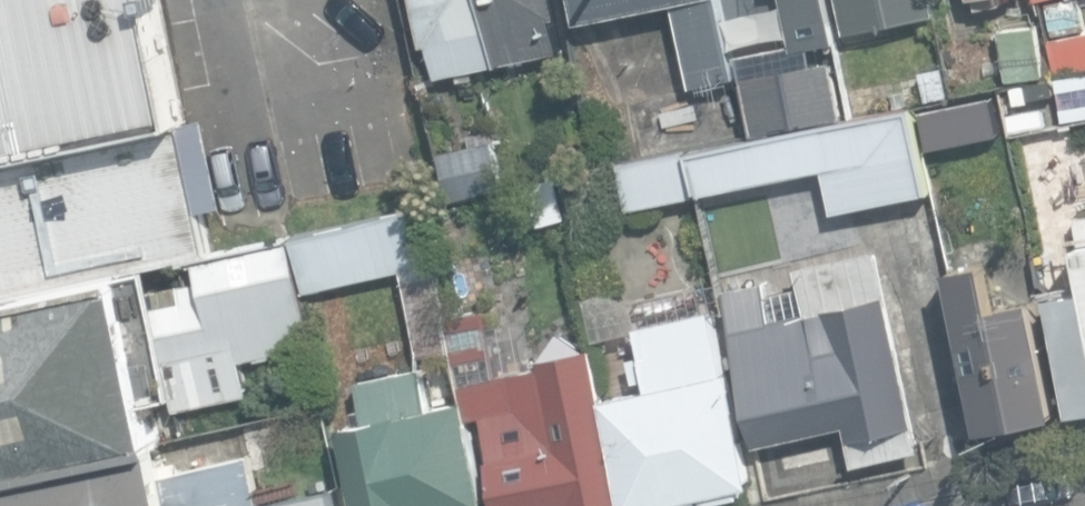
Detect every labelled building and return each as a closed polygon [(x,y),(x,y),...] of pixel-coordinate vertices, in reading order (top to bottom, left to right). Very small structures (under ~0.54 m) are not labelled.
[(181,112),(158,0),(0,0),(0,150),(181,112)] [(501,62),(488,0),(421,0),(429,41),(435,40),(441,74),(501,62)] [(555,0),(488,0),(501,62),(560,50),(553,16),(558,15),(555,0)] [(693,83),(736,74),(721,0),(577,0),(581,20),(676,0),(693,83)] [(792,50),(795,49),(835,41),(826,0),(781,0),(791,45),(792,50)] [(936,14),(933,0),(840,0),(846,32),(936,14)] [(1052,34),(1084,27),(1084,24),(1080,0),(1059,0),(1046,3),(1052,34)] [(1004,29),(1012,79),(1046,72),(1038,23),(1004,29)] [(1058,74),(1084,68),(1084,30),(1050,37),(1058,74)] [(743,77),(755,134),(845,117),(834,59),(799,66),(795,50),(791,51),(790,46),(745,54),(750,76),(743,77)] [(684,60),(660,64),(664,87),(688,83),(684,60)] [(623,101),(634,155),(745,132),(734,79),(623,101)] [(847,117),(871,112),(867,90),(843,95),(847,117)] [(919,112),(935,178),(976,169),(960,103),(919,112)] [(826,167),(835,211),(931,191),(912,105),(692,152),(700,194),(826,167)] [(209,244),(183,121),(0,160),(0,288),(209,244)] [(631,208),(697,195),(688,149),(622,162),(631,208)] [(444,161),(451,198),(507,187),(500,150),(444,161)] [(404,270),(422,354),(455,348),(438,263),(427,206),(318,232),(296,238),(306,290),(404,270)] [(162,444),(152,398),(234,382),(232,375),(273,367),(270,354),(311,345),(289,238),(195,257),(200,281),(163,289),(157,264),(0,296),(0,478),(162,444)] [(845,426),(854,463),(922,448),(878,249),(796,267),(806,312),(774,319),(766,281),(724,290),(758,445),(845,426)] [(951,268),(984,430),(1058,415),(1034,296),(997,303),(988,260),(951,268)] [(1076,426),(1084,424),(1084,287),(1052,293),(1076,426)] [(673,501),(684,499),(685,505),(705,505),(703,496),(709,495),(711,503),(747,496),(745,486),(755,484),(734,370),(730,371),(718,311),(642,326),(649,359),(636,361),(639,378),(653,376),(656,389),(656,391),(610,400),(630,505),(674,505),(673,501)] [(496,505),(624,505),(596,351),(577,355),(575,342),(540,348),(543,368),(486,379),(481,354),(454,359),(459,387),(475,384),(496,505)] [(360,505),(481,505),(488,505),(468,400),(432,407),(424,368),(361,381),(369,422),(344,427),(356,489),(360,505)] [(249,455),(169,473),(163,451),(0,484),(0,505),(260,505),(249,455)] [(279,505),(334,505),(331,494),(318,497),(279,504),(279,505)]
